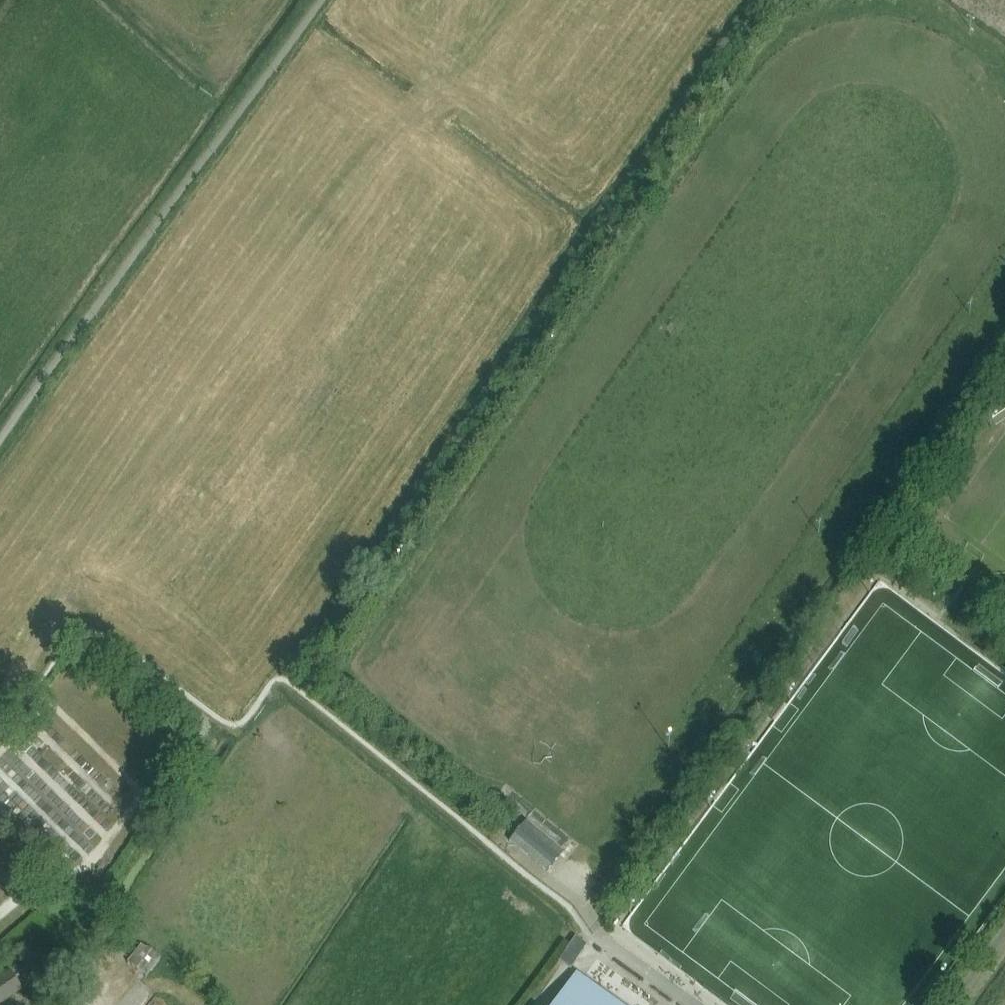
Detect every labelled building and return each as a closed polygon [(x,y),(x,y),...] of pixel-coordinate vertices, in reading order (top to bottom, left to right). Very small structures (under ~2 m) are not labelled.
[(198,753),(206,743),(193,734),(185,744),(198,753)] [(546,872),(563,851),(526,820),(509,840),(546,872)] [(576,937),(560,960),(571,968),(588,945),(576,937)] [(141,943),(127,963),(148,978),(162,959),(141,943)] [(11,971),(0,978),(0,1004),(22,989),(11,971)] [(576,975),(555,1004),(618,1004),(576,975)]
